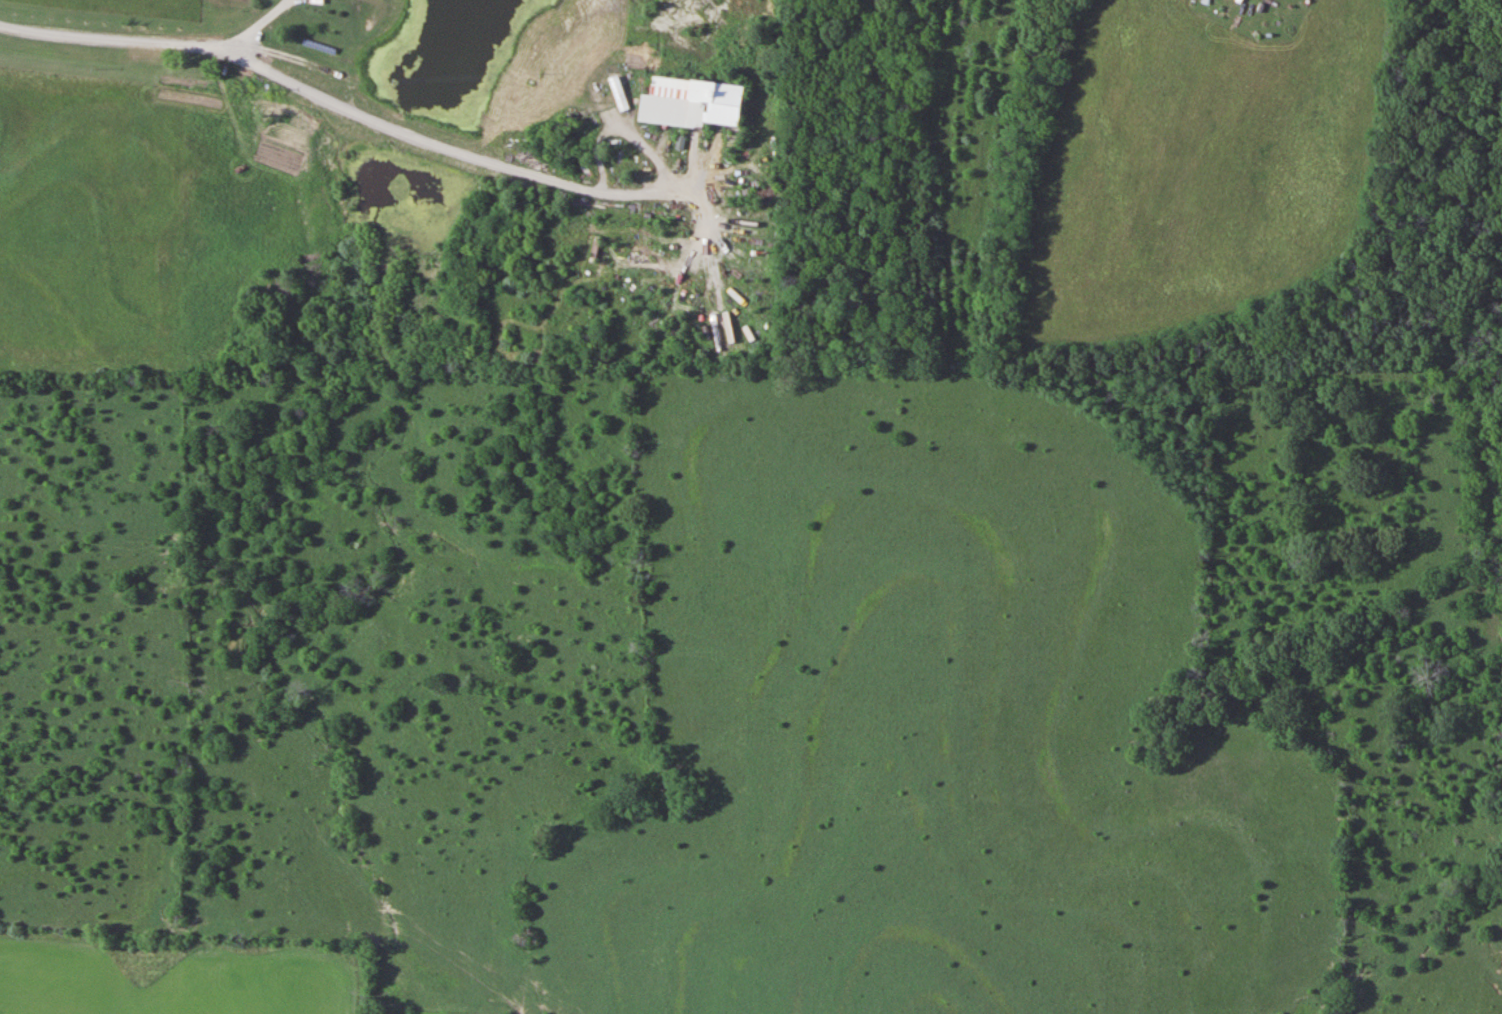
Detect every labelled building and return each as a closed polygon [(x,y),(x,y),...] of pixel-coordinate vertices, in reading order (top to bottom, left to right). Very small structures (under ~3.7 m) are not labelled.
[(740,128),(745,87),(654,77),(652,96),(643,95),(640,123),(704,130),(705,124),(740,128)]
